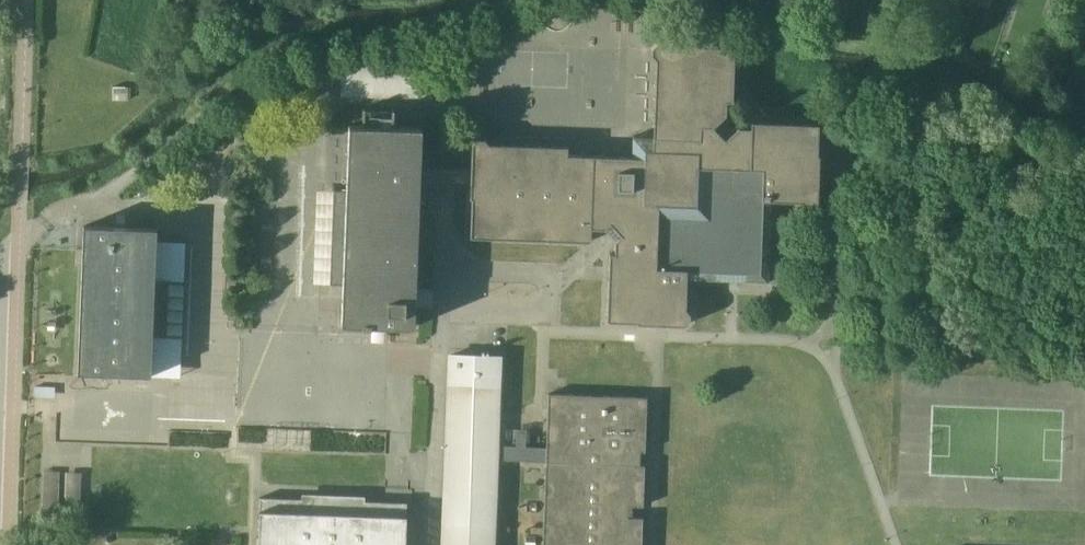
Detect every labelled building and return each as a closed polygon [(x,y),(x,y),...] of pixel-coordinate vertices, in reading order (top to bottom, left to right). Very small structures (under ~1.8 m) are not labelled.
[(816,153),(817,121),(749,119),(749,125),(736,125),(723,136),(712,124),(725,112),(725,99),(731,99),(733,45),(703,44),(703,41),(656,40),(650,45),(650,53),(654,57),(651,135),(632,134),(631,154),(566,152),(567,144),(488,141),(483,136),(476,136),(471,141),(470,167),(423,165),(422,180),(469,182),(469,197),(470,197),(469,235),(589,239),(590,225),(603,226),(613,238),(613,250),(608,250),(605,318),(636,319),(636,321),(684,323),(688,317),(688,311),(684,307),(685,277),(767,280),(770,198),(800,199),(805,204),(811,205),(816,199),(818,153),(816,153)] [(128,85),(112,84),(112,98),(128,98),(128,85)] [(362,122),(347,123),(345,190),(315,189),(312,282),(341,283),(340,323),(414,325),(421,125),(392,124),(391,105),(362,105),(362,122)] [(156,226),(83,223),(77,370),(180,374),(185,239),(156,238),(156,226)] [(501,352),(447,350),(440,544),(493,544),(497,457),(499,443),(501,352)] [(546,391),(545,444),(544,459),(541,544),(640,544),(641,514),(626,514),(627,503),(642,504),(643,463),(638,463),(639,449),(643,449),(645,394),(546,391)] [(515,443),(499,443),(497,457),(544,459),(545,444),(529,443),(529,426),(516,426),(515,443)] [(405,499),(363,498),(363,493),(300,491),(300,496),(258,494),(256,544),(403,544),(405,499)]
